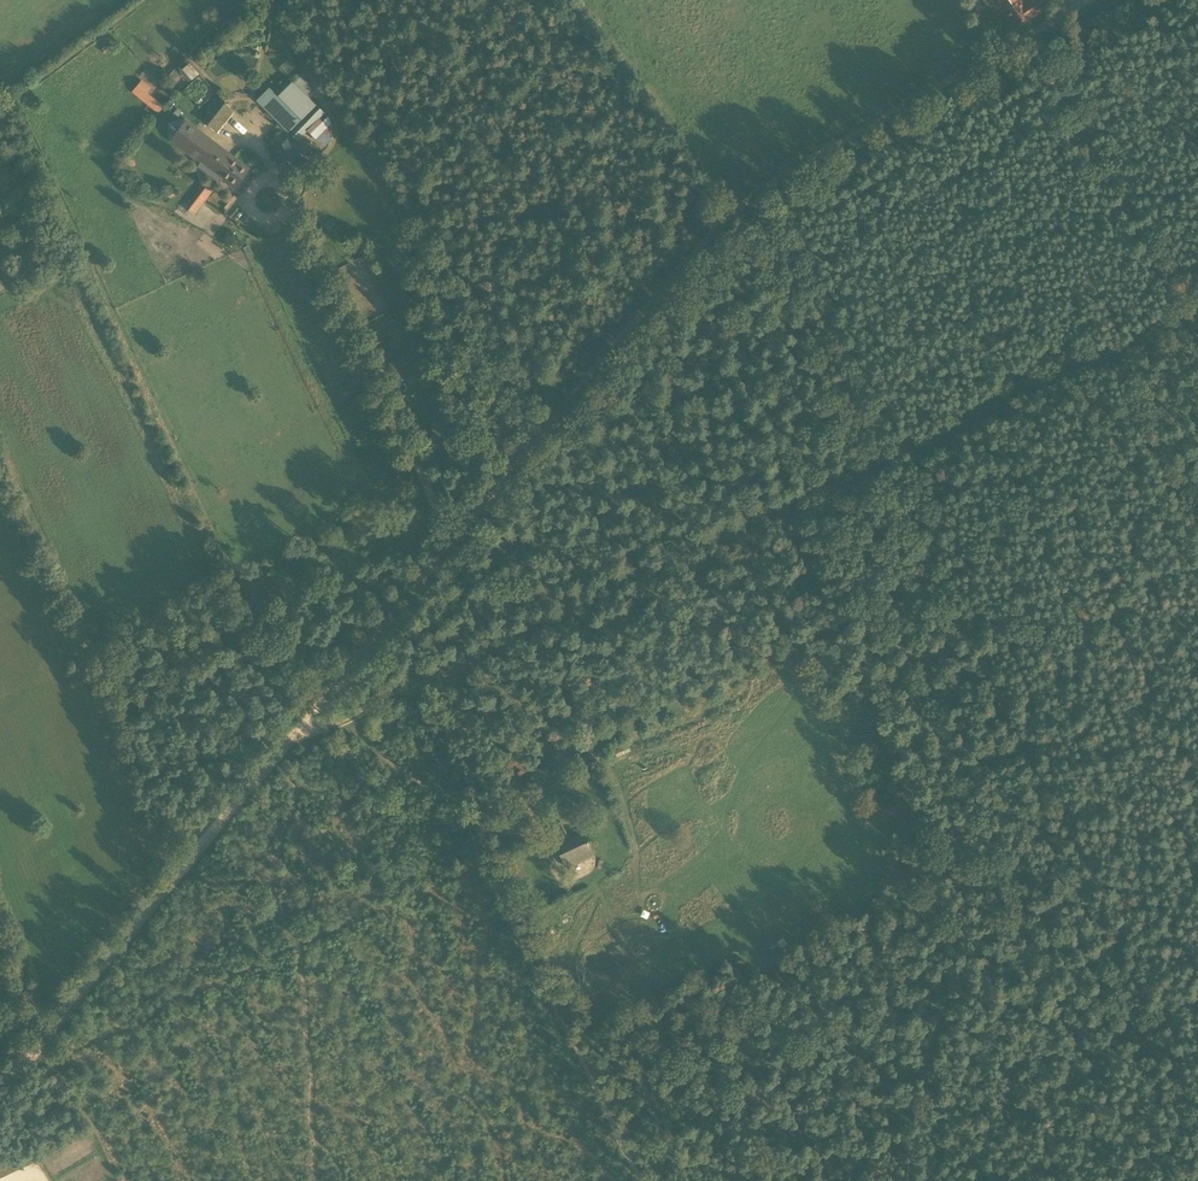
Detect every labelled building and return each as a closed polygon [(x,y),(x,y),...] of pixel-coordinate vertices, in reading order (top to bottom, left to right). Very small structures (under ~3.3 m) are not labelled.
[(1003,13),(1021,0),(983,0),(995,18),(1003,13)] [(1029,1),(1028,0),(1021,0),(1003,13),(1014,29),(1037,14),(1029,1)] [(1054,3),(1051,0),(1030,0),(1029,1),(1037,14),(1054,3)] [(288,58),(279,67),(286,74),(295,64),(288,58)] [(188,81),(197,73),(188,62),(178,70),(188,81)] [(163,105),(147,93),(151,87),(140,79),(130,92),(158,113),(163,105)] [(298,140),(306,131),(315,122),(307,115),(316,105),(294,82),(267,108),(281,122),(287,128),(286,129),(298,140)] [(228,93),(230,106),(249,103),(248,90),(228,93)] [(340,105),(336,97),(329,101),(334,108),(340,105)] [(220,98),(207,114),(222,126),(233,113),(220,98)] [(219,176),(232,158),(184,121),(170,139),(201,162),(219,176)] [(301,152),(287,159),(292,169),(307,162),(301,152)] [(234,187),(248,170),(232,158),(219,176),(222,178),(234,187)] [(193,213),(209,195),(203,190),(187,208),(193,213)] [(744,687),(747,694),(773,681),(770,674),(744,687)] [(565,862),(592,849),(585,834),(557,847),(565,862)] [(560,891),(550,885),(546,891),(556,897),(560,891)]
